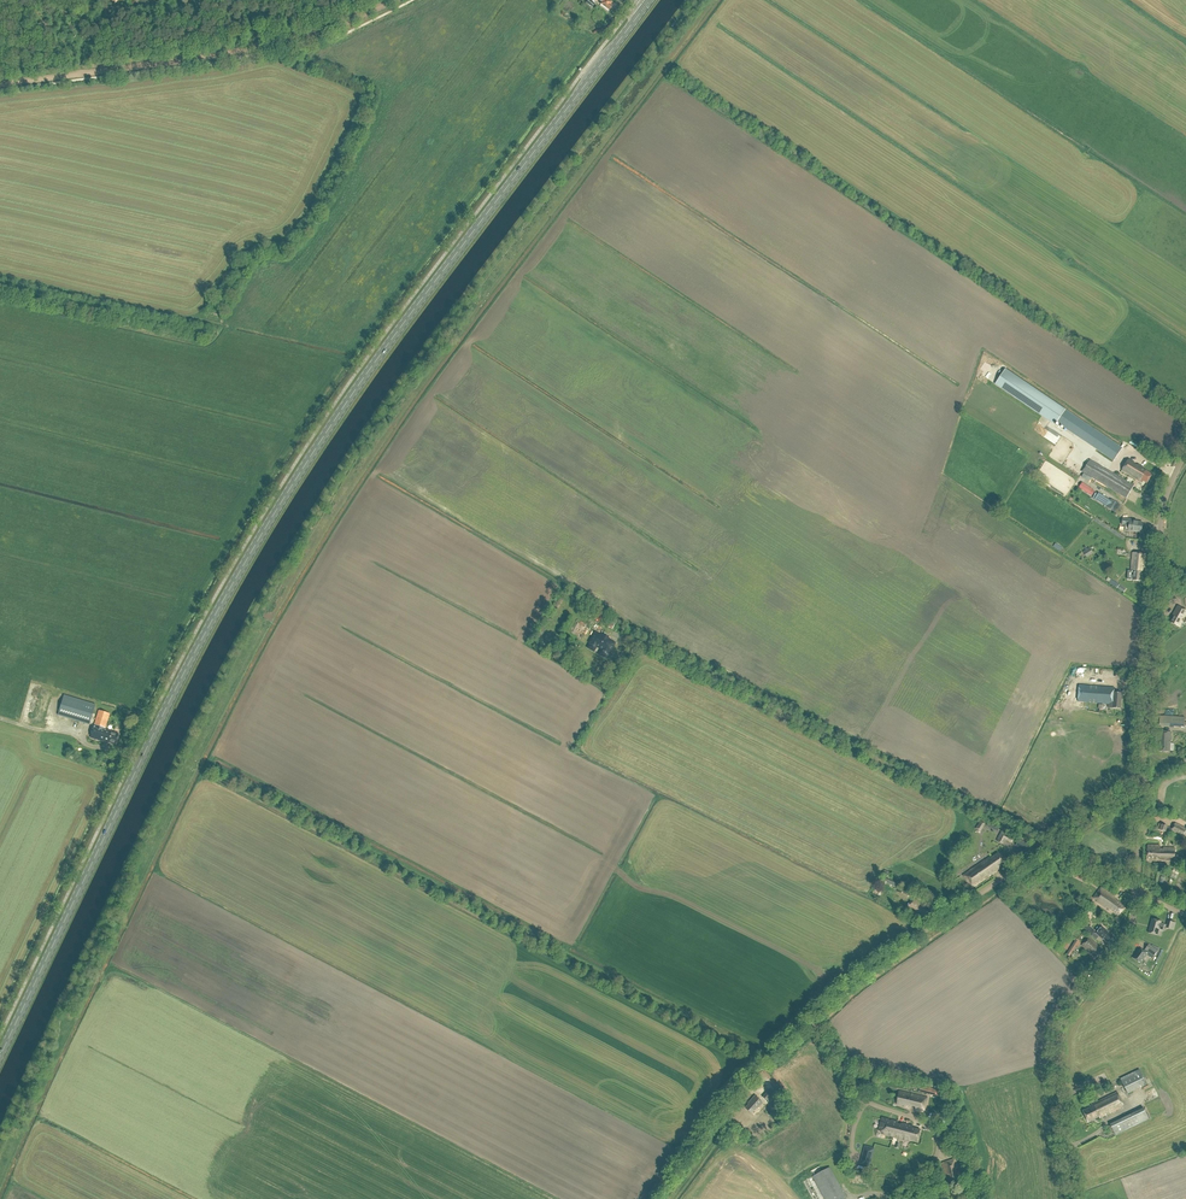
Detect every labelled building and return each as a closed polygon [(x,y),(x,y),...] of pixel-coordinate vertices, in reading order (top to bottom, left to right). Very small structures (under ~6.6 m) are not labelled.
[(602,16),(606,10),(591,0),(581,0),(581,1),(602,16)] [(613,7),(611,4),(612,2),(609,0),(600,0),(602,2),(601,4),(610,11),(613,7)] [(1055,425),(1057,423),(1114,461),(1123,448),(1005,369),(995,384),(1055,425)] [(1138,465),(1133,463),(1134,462),(1129,458),(1121,470),(1142,483),(1143,481),(1147,484),(1152,475),(1143,469),(1144,467),(1138,464),(1138,465)] [(1082,472),(1126,499),(1134,486),(1090,459),(1082,472)] [(1072,479),(1080,483),(1082,480),(1074,475),(1072,479)] [(1079,488),(1089,494),(1092,489),(1082,483),(1079,488)] [(1082,498),(1085,492),(1072,485),(1069,490),(1082,498)] [(1111,500),(1107,507),(1115,512),(1119,505),(1111,500)] [(1103,511),(1106,504),(1100,501),(1096,508),(1103,511)] [(1142,533),(1143,522),(1132,521),(1132,519),(1123,518),(1122,525),(1128,526),(1128,531),(1142,533)] [(1053,547),(1060,552),(1062,549),(1055,544),(1053,547)] [(1083,552),(1086,557),(1092,552),(1089,548),(1083,552)] [(1145,567),(1146,555),(1132,553),(1131,572),(1133,572),(1132,581),(1141,582),(1142,572),(1143,572),(1143,567),(1145,567)] [(1117,589),(1124,594),(1126,590),(1119,585),(1117,589)] [(1185,616),(1185,610),(1178,606),(1173,616),(1174,617),(1170,623),(1180,628),(1185,616)] [(594,611),(590,617),(600,623),(603,616),(594,611)] [(616,623),(609,620),(605,626),(612,630),(616,623)] [(591,643),(588,648),(593,651),(596,646),(602,649),(600,654),(605,657),(608,652),(609,653),(614,643),(607,640),(608,637),(603,634),(602,637),(595,633),(590,642),(591,643)] [(1108,707),(1120,708),(1122,693),(1115,692),(1115,688),(1079,685),(1078,701),(1109,703),(1108,707)] [(28,712),(35,715),(42,697),(35,694),(28,712)] [(90,725),(96,704),(64,695),(58,716),(90,725)] [(90,738),(94,739),(105,742),(106,740),(116,743),(119,734),(112,732),(112,731),(105,729),(110,714),(99,711),(94,726),(95,726),(93,731),(90,738)] [(1068,724),(1096,725),(1096,714),(1069,712),(1068,724)] [(1172,727),(1184,728),(1185,717),(1173,717),(1172,727)] [(1095,734),(1095,726),(1058,724),(1058,732),(1095,734)] [(1160,751),(1170,752),(1171,732),(1159,732),(1158,744),(1159,744),(1158,750),(1160,750),(1160,751)] [(980,832),(985,824),(980,821),(975,829),(980,832)] [(988,823),(986,826),(997,831),(999,828),(988,823)] [(1181,834),(1180,835),(1185,838),(1185,835),(1185,829),(1175,823),(1172,830),(1181,834)] [(1014,836),(1002,831),(1000,835),(997,841),(1003,843),(1005,839),(1012,842),(1014,836)] [(1164,851),(1160,850),(1160,846),(1148,845),(1147,860),(1174,862),(1175,848),(1164,848),(1164,851)] [(1005,863),(999,853),(991,859),(990,857),(964,875),(972,888),(1001,868),(1000,867),(1005,863)] [(1076,876),(1086,881),(1088,877),(1078,872),(1076,876)] [(1111,910),(1119,916),(1125,907),(1114,898),(1115,897),(1102,887),(1093,899),(1110,911),(1111,910)] [(908,907),(923,920),(929,914),(921,907),(923,905),(916,899),(908,907)] [(1161,922),(1152,919),(1148,933),(1158,936),(1159,930),(1163,931),(1164,928),(1174,930),(1176,923),(1168,921),(1167,926),(1164,925),(1165,925),(1161,924),(1161,922)] [(1084,930),(1091,936),(1091,935),(1094,932),(1095,931),(1088,925),(1085,930),(1084,930)] [(1104,938),(1109,942),(1113,937),(1108,933),(1109,932),(1102,927),(1097,934),(1103,939),(1104,938)] [(1096,958),(1103,951),(1098,947),(1099,946),(1089,937),(1081,945),(1088,952),(1089,950),(1092,953),(1091,954),(1094,958),(1095,957),(1096,958)] [(1068,938),(1063,947),(1067,950),(1072,941),(1068,938)] [(1142,961),(1149,952),(1155,956),(1158,951),(1151,946),(1148,945),(1145,949),(1144,951),(1140,948),(1133,958),(1140,963),(1142,961)] [(1121,1079),(1128,1094),(1147,1085),(1140,1070),(1121,1079)] [(1108,1081),(1104,1073),(1090,1079),(1094,1087),(1108,1081)] [(770,1088),(762,1097),(767,1102),(770,1099),(772,1096),(775,1093),(770,1088)] [(920,1110),(925,1111),(928,1098),(899,1091),(896,1104),(902,1106),(902,1107),(910,1109),(911,1107),(915,1108),(915,1110),(920,1111),(920,1110)] [(1110,1114),(1124,1107),(1117,1092),(1109,1096),(1089,1106),(1090,1107),(1083,1111),(1088,1122),(1100,1117),(1100,1118),(1106,1115),(1106,1114),(1110,1112),(1110,1114)] [(757,1109),(762,1103),(755,1096),(748,1104),(749,1104),(745,1109),(751,1114),(756,1108),(757,1109)] [(1144,1108),(1110,1124),(1115,1136),(1149,1119),(1144,1108)] [(902,1125),(898,1124),(898,1122),(883,1118),(879,1133),(910,1141),(910,1140),(918,1142),(921,1130),(913,1128),(913,1126),(902,1123),(902,1125)] [(951,1185),(962,1181),(959,1172),(958,1172),(957,1168),(959,1168),(956,1159),(942,1163),(947,1178),(949,1178),(951,1185)] [(826,1198),(847,1198),(830,1168),(813,1177),(826,1198)]
